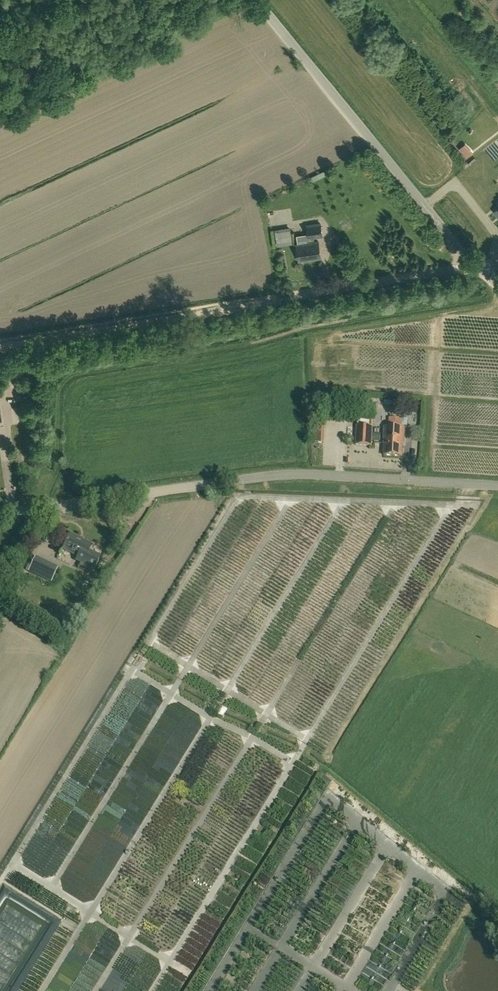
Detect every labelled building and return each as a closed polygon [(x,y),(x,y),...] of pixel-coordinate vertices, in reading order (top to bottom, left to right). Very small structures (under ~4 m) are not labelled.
[(464,144),(458,149),(467,159),(473,154),(464,144)] [(321,257),(319,241),(314,242),(314,237),(322,235),(321,224),(307,226),(309,238),(310,242),(297,244),(299,260),(321,257)] [(293,244),(290,227),(277,229),(280,246),(293,244)] [(358,418),(358,426),(356,426),(355,445),(371,446),(373,419),(358,418)] [(323,443),(324,427),(314,426),(313,442),(323,443)] [(385,427),(384,443),(385,443),(384,455),(402,456),(403,445),(404,445),(405,428),(385,427)] [(100,556),(89,551),(91,545),(78,539),(78,538),(70,534),(63,549),(83,558),(81,562),(94,569),(100,556)] [(58,566),(36,555),(32,563),(28,571),(51,582),(58,566)] [(104,569),(99,578),(105,581),(110,572),(104,569)] [(16,578),(9,593),(15,596),(20,588),(18,587),(21,580),(16,578)]
